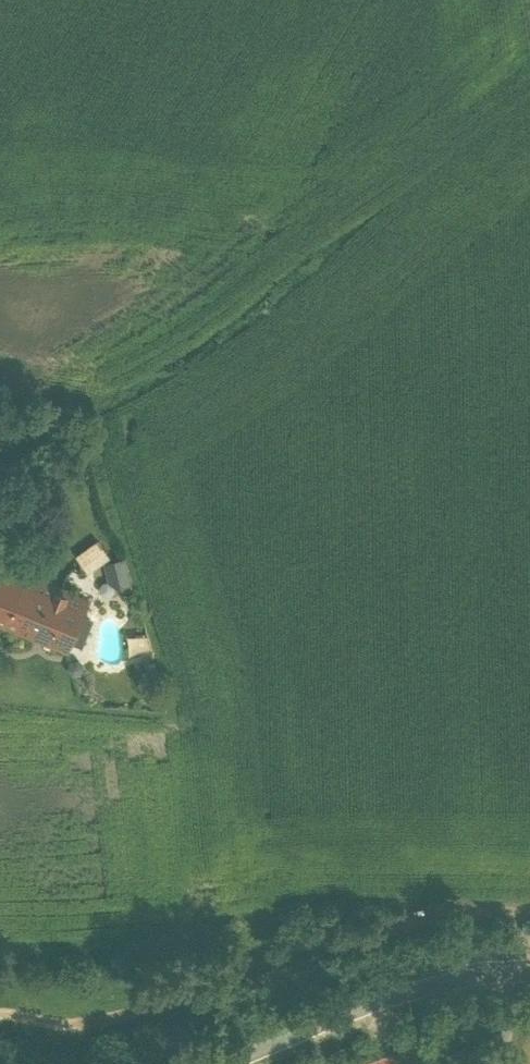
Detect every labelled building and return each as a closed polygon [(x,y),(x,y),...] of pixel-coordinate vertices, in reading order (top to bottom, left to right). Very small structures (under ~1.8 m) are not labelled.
[(82,571),(108,559),(99,540),(74,553),(82,571)] [(124,558),(104,562),(108,587),(129,584),(124,558)] [(1,567),(0,570),(0,626),(66,653),(87,602),(1,567)]
